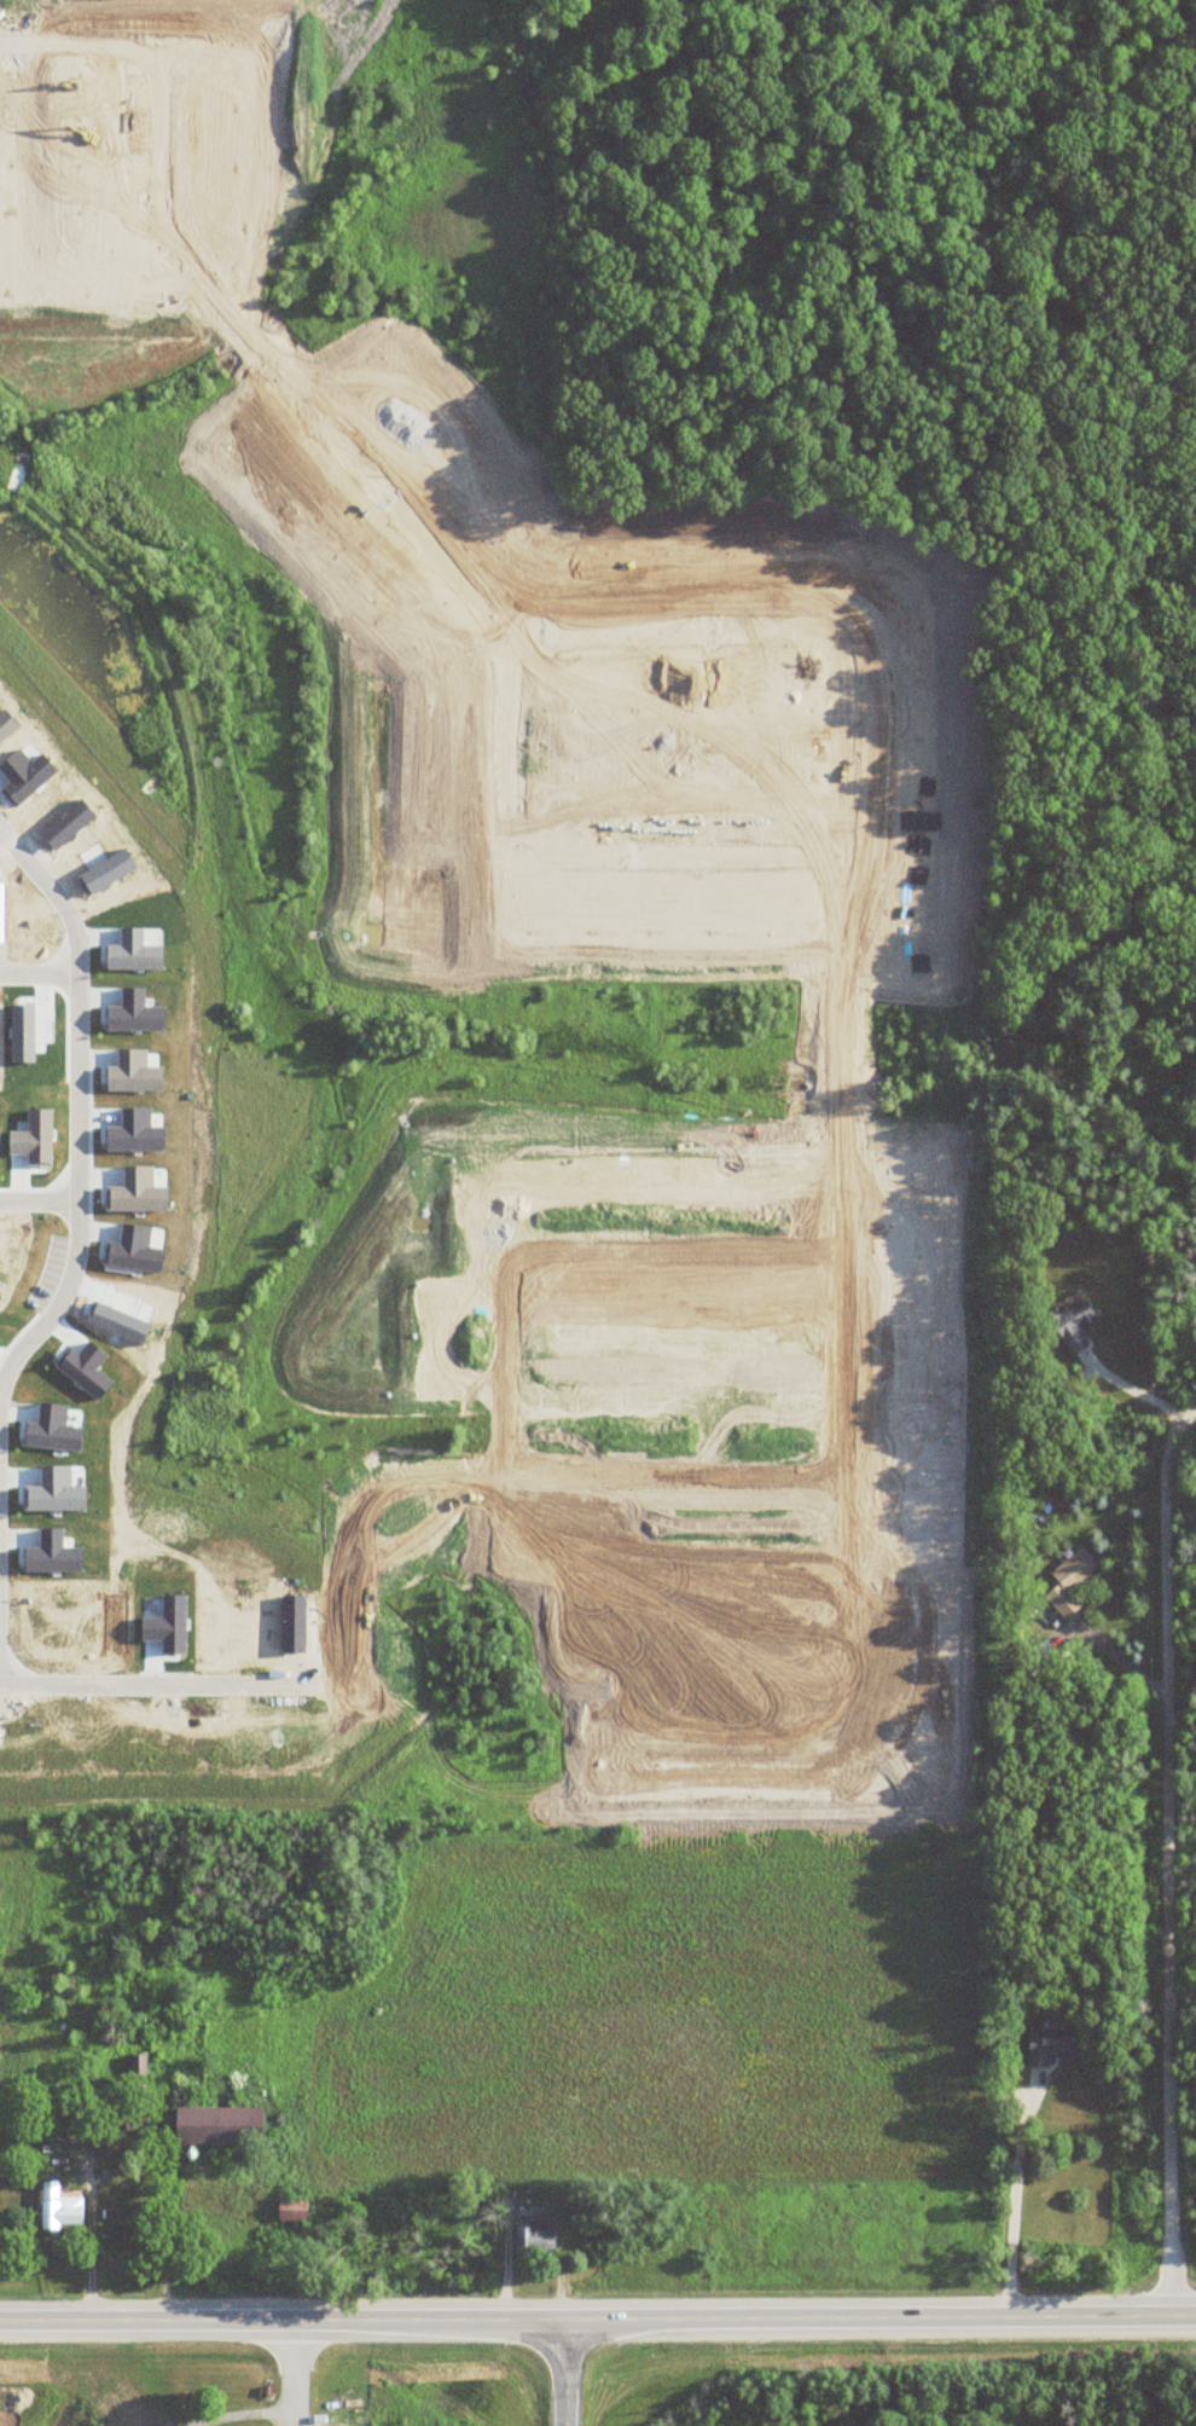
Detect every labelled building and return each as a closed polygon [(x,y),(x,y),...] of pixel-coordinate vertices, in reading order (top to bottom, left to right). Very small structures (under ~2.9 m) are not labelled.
[(1098,1322),(1085,1298),(1050,1318),(1070,1355),(1089,1344),(1082,1331),(1098,1322)] [(1058,1582),(1044,1594),(1064,1618),(1082,1603),(1069,1588),(1098,1563),(1081,1544),(1050,1572),(1058,1582)] [(1028,2067),(1048,2067),(1048,2057),(1072,2057),(1073,2028),(1028,2027),(1028,2067)] [(131,2055),(131,2085),(145,2085),(145,2055),(131,2055)] [(175,2107),(174,2143),(260,2144),(261,2108),(175,2107)] [(40,2229),(81,2229),(81,2191),(58,2191),(58,2182),(40,2182),(40,2229)] [(515,2227),(515,2256),(554,2256),(554,2219),(528,2219),(528,2227),(515,2227)]
